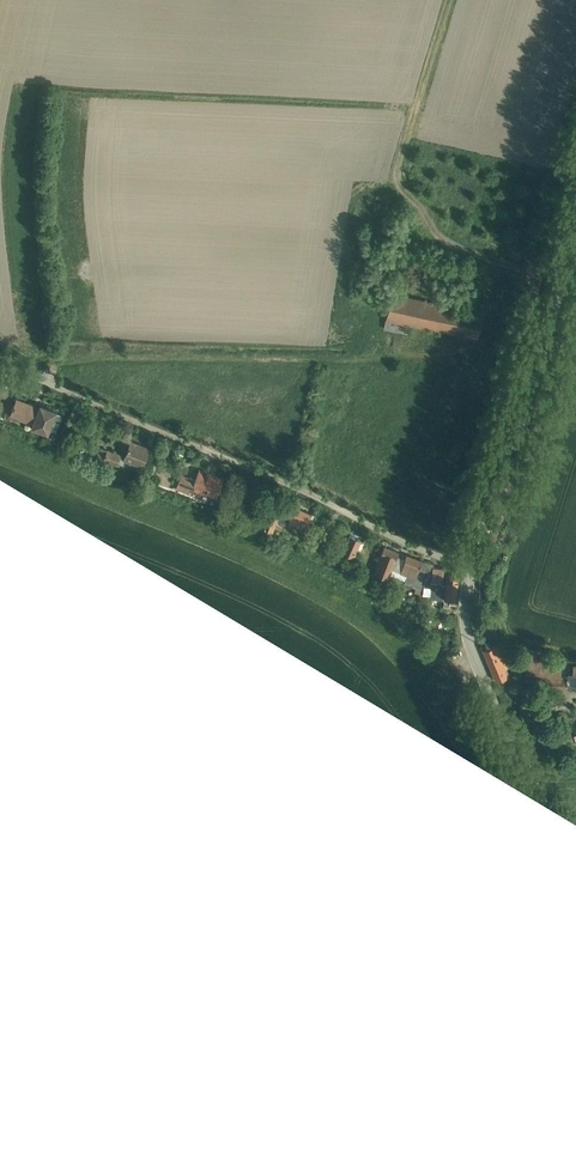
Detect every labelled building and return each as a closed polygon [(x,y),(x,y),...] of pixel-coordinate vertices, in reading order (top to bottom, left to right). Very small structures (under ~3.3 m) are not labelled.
[(431,255),(429,260),(441,264),(442,259),(431,255)] [(448,278),(451,267),(421,258),(418,269),(448,278)] [(386,319),(410,324),(478,337),(483,313),(392,292),(386,319)] [(410,324),(386,319),(384,329),(408,334),(410,324)] [(49,429),(56,413),(56,412),(41,405),(40,408),(17,399),(10,415),(33,424),(32,426),(48,433),(49,429)] [(56,413),(49,429),(57,432),(63,416),(56,413)] [(130,441),(123,459),(143,467),(150,449),(130,441)] [(107,449),(103,459),(117,464),(121,454),(107,449)] [(151,461),(146,474),(153,476),(157,464),(151,461)] [(182,474),(177,489),(186,492),(188,487),(192,489),(216,498),(224,479),(200,469),(196,479),(182,474)] [(262,507),(259,516),(265,518),(262,527),(273,532),(280,513),(277,512),(269,508),(269,509),(262,507)] [(282,515),(279,522),(287,525),(289,521),(305,528),(311,513),(298,508),(294,516),(291,515),(290,519),(282,515)] [(340,545),(337,551),(344,554),(345,556),(349,558),(351,557),(353,558),(354,556),(357,558),(364,542),(361,540),(350,535),(348,539),(341,536),(338,543),(340,545)] [(310,536),(305,544),(322,552),(325,544),(310,536)] [(399,552),(384,546),(374,572),(389,578),(390,575),(405,581),(404,584),(412,587),(412,586),(416,588),(415,593),(419,593),(417,603),(422,604),(423,595),(430,595),(430,598),(445,600),(444,605),(450,606),(450,604),(456,605),(456,599),(459,571),(434,567),(434,563),(425,561),(425,562),(407,555),(406,559),(400,572),(392,569),(398,556),(399,552)] [(398,556),(392,569),(400,572),(406,559),(402,558),(398,556)] [(492,625),(480,628),(482,636),(494,633),(492,625)] [(495,645),(483,650),(496,681),(510,675),(507,667),(509,666),(505,657),(507,657),(502,643),(495,646),(495,645)] [(517,646),(529,685),(541,686),(540,689),(566,691),(567,690),(575,690),(575,665),(574,665),(574,674),(568,674),(568,676),(561,675),(562,665),(541,663),(543,651),(517,646)]
